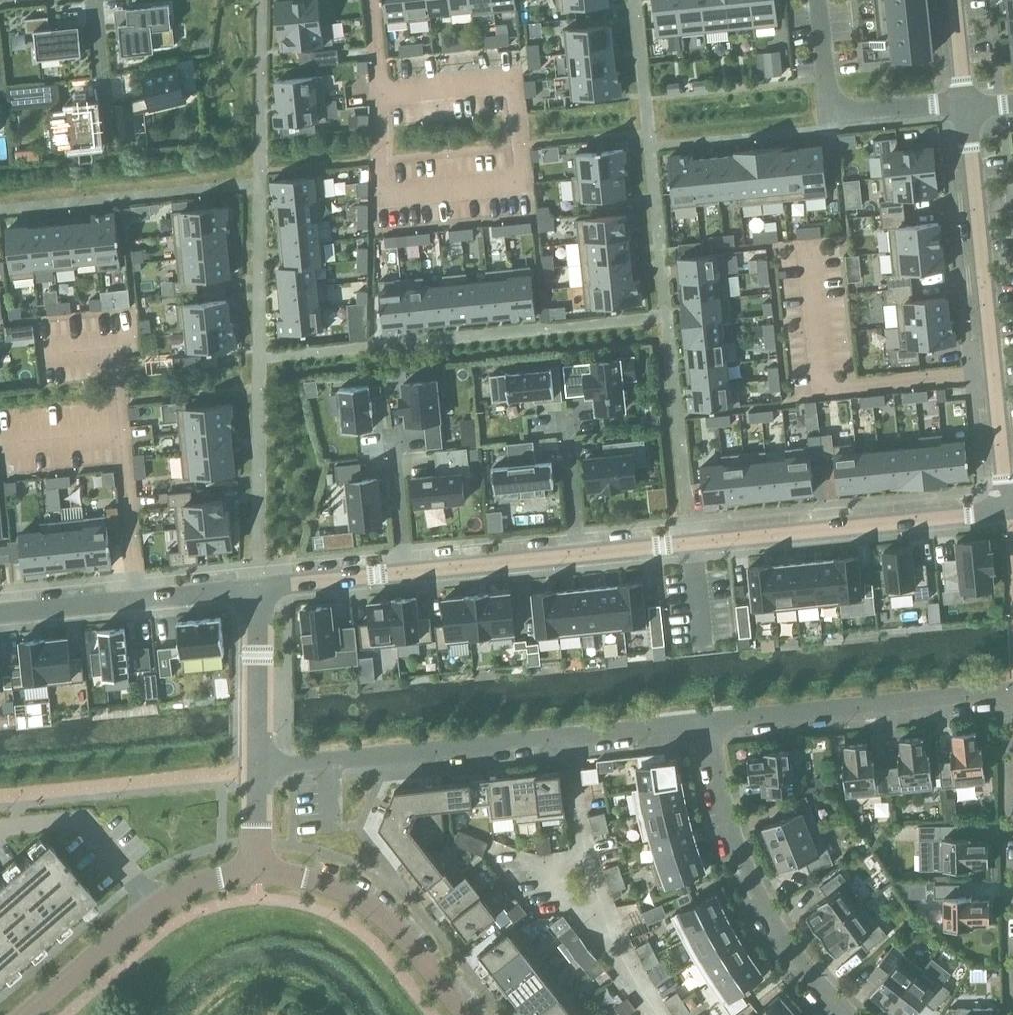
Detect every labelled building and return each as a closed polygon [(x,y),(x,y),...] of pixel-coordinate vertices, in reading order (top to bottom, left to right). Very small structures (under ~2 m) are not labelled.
[(278,26),(331,20),(329,0),(295,0),(275,2),(278,26)] [(407,16),(408,16),(407,0),(382,0),(382,1),(384,0),(386,18),(407,16)] [(407,16),(408,21),(431,19),(431,14),(430,14),(428,0),(407,0),(408,16),(407,16)] [(451,12),(450,0),(428,0),(430,14),(431,14),(451,12)] [(451,12),(472,10),(473,10),(472,0),(450,0),(451,12)] [(494,0),(472,0),(473,10),(472,10),(472,15),(496,12),(494,0)] [(496,12),(517,10),(516,0),(494,0),(496,12)] [(607,0),(556,0),(557,10),(607,5),(607,0)] [(681,32),(678,0),(653,0),(653,4),(652,4),(653,9),(654,9),(656,35),(680,32),(681,32)] [(705,30),(702,0),(678,0),(681,32),(705,30)] [(705,30),(729,27),(726,0),(702,0),(705,30)] [(729,27),(753,25),(750,0),(726,0),(729,27)] [(776,0),(750,0),(753,25),(778,22),(776,0)] [(878,38),(862,40),(864,62),(931,55),(925,0),(874,0),(878,38)] [(119,24),(123,54),(154,51),(154,47),(175,45),(175,43),(173,43),(172,28),(170,4),(128,8),(129,23),(119,24)] [(38,59),(82,55),(79,26),(49,29),(48,17),(24,19),(26,33),(35,32),(38,59)] [(334,44),(331,20),(278,26),(279,38),(283,38),(284,49),(334,44)] [(564,29),(567,53),(612,48),(610,25),(564,29)] [(497,35),(498,45),(510,44),(509,34),(497,35)] [(485,37),(486,47),(498,45),(497,35),(485,37)] [(466,39),(454,40),(455,50),(467,49),(466,39)] [(443,51),(455,50),(454,40),(442,41),(443,51)] [(411,44),(412,54),(424,53),(423,43),(411,44)] [(399,45),(400,55),(412,54),(411,44),(399,45)] [(530,57),(540,56),(539,44),(528,45),(530,57)] [(340,62),(338,48),(314,51),(316,65),(340,62)] [(612,48),(567,53),(569,76),(614,71),(614,70),(612,48)] [(764,52),(766,76),(782,74),(780,51),(764,52)] [(540,56),(530,57),(531,69),(541,68),(540,56)] [(133,100),(114,105),(117,141),(120,141),(136,139),(133,112),(186,100),(187,100),(185,93),(198,90),(194,57),(175,62),(177,69),(143,77),(148,96),(133,100)] [(367,60),(357,61),(359,73),(369,72),(367,60)] [(620,94),(618,70),(614,70),(614,71),(569,76),(571,99),(620,94)] [(322,76),(277,80),(279,102),(279,103),(325,98),(322,76)] [(527,97),(537,96),(535,80),(525,81),(527,97)] [(706,80),(694,81),(695,89),(706,88),(706,80)] [(679,83),(667,84),(668,92),(680,91),(679,83)] [(94,107),(95,107),(95,106),(59,109),(59,103),(57,84),(9,88),(11,108),(53,103),(54,110),(49,110),(49,112),(53,111),(57,146),(53,147),(53,148),(99,143),(99,142),(97,142),(94,107)] [(279,102),(275,102),(275,103),(277,126),(281,126),(282,137),(317,133),(316,122),(327,121),(325,98),(279,103),(279,102)] [(369,115),(359,115),(359,127),(369,127),(369,115)] [(881,154),(883,177),(937,171),(934,147),(899,151),(897,137),(873,140),(875,155),(881,154)] [(790,146),(778,147),(784,201),(805,198),(800,148),(790,149),(790,146)] [(800,148),(805,198),(828,196),(823,146),(800,148)] [(784,201),(778,147),(757,149),(762,203),(784,201)] [(541,148),(533,149),(534,161),(542,160),(541,148)] [(622,173),(622,174),(626,173),(623,149),(602,151),(602,149),(598,150),(598,151),(574,154),(577,176),(577,177),(622,173)] [(762,203),(757,149),(734,151),(735,155),(736,155),(741,205),(762,203)] [(684,206),(697,205),(693,159),(694,159),(693,154),(669,157),(670,171),(668,171),(669,174),(670,174),(671,180),(669,180),(670,184),(671,184),(674,207),(684,206)] [(736,155),(735,155),(714,157),(719,202),(720,202),(719,198),(739,196),(740,205),(741,205),(736,155)] [(719,202),(714,157),(694,159),(693,159),(697,205),(719,202)] [(881,214),(905,212),(904,198),(936,195),(935,184),(938,184),(937,171),(883,177),(885,200),(880,201),(880,207),(881,214)] [(577,177),(577,176),(572,177),(575,202),(625,197),(622,174),(622,173),(577,177)] [(320,198),(320,199),(325,199),(323,175),(273,181),(275,204),(280,204),(280,203),(320,198)] [(368,183),(358,183),(358,194),(368,194),(368,183)] [(318,220),(318,221),(323,221),(322,220),(320,199),(320,198),(280,203),(280,204),(282,224),(318,220)] [(358,216),(368,216),(368,204),(358,204),(358,216)] [(172,212),(175,235),(225,230),(225,231),(228,231),(226,206),(172,212)] [(549,218),(548,206),(538,207),(539,219),(549,218)] [(122,220),(132,219),(131,207),(121,208),(122,220)] [(891,251),(941,246),(938,222),(906,226),(905,212),(881,214),(882,228),(888,228),(891,251)] [(92,216),(93,221),(94,220),(98,261),(97,261),(98,271),(121,268),(119,241),(120,240),(120,236),(118,236),(116,213),(92,216)] [(576,220),(579,242),(629,237),(626,215),(576,220)] [(368,228),(368,216),(358,216),(358,228),(368,228)] [(549,218),(539,219),(540,231),(554,230),(553,218),(549,218)] [(77,263),(97,261),(98,261),(94,220),(93,221),(72,223),(76,263),(77,263)] [(282,224),(284,246),(320,242),(320,241),(318,221),(318,220),(282,224)] [(51,225),(55,270),(78,268),(77,263),(76,263),(72,223),(51,225)] [(504,225),(505,235),(517,234),(516,224),(504,225)] [(35,272),(55,270),(51,225),(29,227),(34,272),(35,272)] [(505,235),(504,225),(492,226),(493,236),(505,235)] [(808,227),(809,237),(821,236),(820,226),(808,227)] [(35,277),(35,272),(34,272),(29,227),(7,229),(12,279),(35,277)] [(809,237),(808,227),(797,228),(797,238),(809,237)] [(473,228),(461,229),(462,239),(474,238),(473,228)] [(450,240),(462,239),(461,229),(449,231),(450,240)] [(177,258),(227,253),(225,231),(225,230),(175,235),(177,258)] [(765,232),(766,242),(778,240),(777,230),(765,232)] [(766,242),(765,232),(754,233),(755,243),(766,242)] [(430,233),(418,234),(419,244),(431,242),(430,233)] [(419,244),(418,234),(406,235),(407,245),(419,244)] [(723,246),(735,245),(734,235),(722,236),(723,246)] [(396,236),(385,237),(386,247),(397,246),(396,236)] [(722,236),(711,237),(712,247),(723,246),(722,236)] [(579,242),(581,264),(631,258),(629,237),(579,242)] [(320,242),(284,246),(286,266),(286,267),(315,264),(315,265),(327,264),(324,240),(320,241),(320,242)] [(884,289),(912,286),(911,273),(921,272),(922,273),(926,273),(926,271),(943,270),(941,246),(891,251),(893,273),(887,274),(888,288),(884,288),(884,289)] [(368,248),(358,248),(358,260),(368,260),(368,248)] [(679,249),(680,257),(692,256),(691,248),(679,249)] [(134,263),(144,261),(143,250),(133,251),(134,263)] [(173,281),(174,294),(198,291),(197,280),(229,277),(227,253),(177,258),(179,280),(173,281)] [(728,275),(725,253),(680,257),(682,280),(728,275)] [(543,255),(544,267),(554,266),(553,254),(543,255)] [(633,280),(633,279),(631,258),(581,264),(583,285),(633,280)] [(758,272),(768,271),(767,259),(757,260),(758,272)] [(368,272),(368,260),(358,260),(358,272),(368,272)] [(282,289),(317,286),(315,265),(315,264),(286,267),(286,266),(279,267),(282,289)] [(513,313),(512,314),(513,318),(536,316),(531,266),(509,268),(513,313)] [(555,278),(554,266),(544,267),(545,279),(555,278)] [(513,313),(509,268),(486,271),(487,280),(488,280),(492,316),(512,314),(513,313)] [(760,284),(770,283),(768,271),(758,272),(760,284)] [(445,284),(449,320),(470,318),(467,282),(468,282),(467,273),(443,275),(444,284),(445,284)] [(681,301),(730,296),(728,275),(682,280),(683,289),(680,290),(681,301)] [(407,324),(427,322),(424,287),(425,286),(424,277),(401,279),(406,324),(407,324)] [(633,280),(583,285),(586,309),(614,306),(614,308),(617,307),(617,305),(623,305),(623,307),(627,306),(627,304),(640,303),(638,278),(633,279),(633,280)] [(407,329),(407,324),(406,324),(401,279),(379,281),(381,307),(379,307),(380,311),(382,311),(384,331),(407,329)] [(467,282),(470,318),(492,316),(488,280),(487,280),(468,282),(467,282)] [(444,284),(425,286),(424,287),(427,322),(449,320),(445,284),(444,284)] [(317,286),(282,289),(284,310),(284,311),(320,307),(320,306),(317,286)] [(949,320),(948,319),(946,297),(914,300),(912,286),(884,289),(885,304),(896,303),(898,325),(949,320)] [(358,303),(368,303),(368,291),(358,291),(358,303)] [(730,296),(681,301),(683,323),(732,318),(730,296)] [(114,297),(102,299),(103,308),(115,307),(114,297)] [(91,310),(103,308),(102,299),(90,300),(91,310)] [(179,330),(184,329),(184,328),(229,324),(229,323),(227,300),(177,305),(179,330)] [(59,303),(60,313),(72,312),(71,302),(59,303)] [(773,314),(772,302),(764,303),(765,315),(773,314)] [(59,303),(47,304),(48,314),(60,313),(59,303)] [(368,303),(358,303),(358,315),(368,315),(368,303)] [(324,306),(320,306),(320,307),(284,311),(284,310),(279,310),(281,334),(295,332),(295,334),(298,334),(298,332),(304,331),(304,333),(308,333),(308,331),(327,329),(324,306)] [(22,317),(21,307),(9,308),(10,318),(22,317)] [(549,307),(542,308),(543,320),(551,319),(549,307)] [(689,344),(725,340),(723,320),(732,319),(732,318),(683,323),(685,345),(689,345),(689,344)] [(949,320),(898,325),(901,348),(895,348),(896,364),(920,361),(919,347),(929,346),(929,348),(934,348),(933,346),(955,344),(952,319),(948,319),(949,320)] [(140,321),(141,334),(151,333),(150,320),(140,321)] [(184,328),(184,329),(186,352),(210,349),(210,351),(214,351),(214,349),(235,347),(233,322),(229,323),(229,324),(184,328)] [(765,336),(775,335),(774,323),(764,324),(765,336)] [(34,337),(32,324),(25,325),(26,338),(34,337)] [(766,348),(776,347),(775,335),(765,336),(766,348)] [(689,345),(691,366),(727,362),(725,340),(689,344),(689,345)] [(173,357),(175,371),(203,368),(202,354),(173,357)] [(563,365),(566,396),(568,396),(567,392),(587,390),(587,395),(596,394),(598,412),(625,410),(622,379),(635,378),(634,358),(563,365)] [(691,366),(693,386),(693,387),(739,382),(739,381),(729,382),(727,362),(691,366)] [(507,373),(507,372),(506,372),(506,373),(490,375),(493,401),(509,400),(509,401),(510,401),(510,399),(534,397),(535,403),(563,400),(559,365),(519,369),(519,372),(507,373)] [(779,378),(778,366),(768,367),(769,379),(779,378)] [(387,373),(388,382),(398,381),(397,372),(387,373)] [(779,378),(769,379),(771,391),(781,390),(779,378)] [(428,447),(442,446),(439,420),(440,420),(438,401),(443,401),(441,385),(437,385),(436,380),(403,383),(405,396),(401,396),(402,411),(406,411),(407,423),(426,422),(428,447)] [(693,387),(693,386),(688,387),(691,410),(711,408),(711,410),(716,409),(716,408),(741,405),(739,382),(693,387)] [(371,397),(383,396),(382,384),(370,385),(370,384),(341,387),(345,431),(374,428),(373,412),(374,412),(373,400),(372,400),(371,397)] [(938,401),(946,400),(945,388),(937,389),(938,401)] [(916,391),(917,401),(929,400),(928,390),(916,391)] [(917,401),(916,391),(904,392),(905,402),(917,401)] [(885,394),(873,396),(874,406),(886,404),(885,394)] [(873,396),(861,397),(862,407),(874,406),(873,396)] [(818,411),(817,401),(805,403),(806,412),(818,411)] [(229,427),(229,428),(233,428),(231,403),(177,409),(179,432),(229,427)] [(128,405),(130,417),(140,416),(138,404),(128,405)] [(761,411),(762,421),(774,420),(773,410),(761,411)] [(762,421),(761,411),(749,412),(750,422),(762,421)] [(730,414),(718,416),(719,426),(731,424),(730,414)] [(706,417),(707,427),(719,426),(718,416),(706,417)] [(179,432),(182,455),(232,450),(229,428),(229,427),(179,432)] [(834,457),(838,490),(860,488),(856,443),(834,445),(832,433),(820,435),(822,458),(834,457)] [(946,479),(941,434),(920,436),(925,485),(948,483),(947,479),(946,479)] [(946,479),(947,479),(969,477),(967,461),(969,461),(968,457),(967,457),(965,441),(944,443),(943,434),(941,434),(946,479)] [(920,446),(899,448),(904,487),(925,485),(920,436),(919,436),(920,446)] [(475,437),(462,438),(463,448),(467,448),(476,447),(475,437)] [(636,483),(634,465),(646,463),(644,439),(618,441),(619,454),(586,457),(589,487),(604,486),(604,488),(620,487),(619,484),(636,483)] [(552,461),(536,463),(534,441),(507,443),(509,465),(493,467),(496,491),(521,488),(522,498),(546,495),(545,486),(554,485),(552,461)] [(856,443),(860,488),(882,486),(878,450),(858,452),(857,443),(856,443)] [(809,446),(787,448),(791,494),(814,492),(809,446)] [(437,475),(413,477),(416,506),(465,501),(462,474),(470,474),(469,459),(468,449),(467,448),(463,448),(443,450),(435,451),(437,475)] [(478,448),(468,449),(469,459),(479,458),(478,448)] [(770,496),(791,494),(787,448),(786,449),(787,458),(767,460),(766,451),(765,451),(770,496)] [(892,488),(904,487),(899,448),(878,450),(882,486),(891,485),(892,488)] [(232,450),(182,455),(184,479),(234,474),(232,450)] [(500,451),(501,459),(509,458),(508,450),(500,451)] [(765,451),(744,453),(748,498),(770,496),(765,451)] [(728,500),(748,498),(744,453),(721,455),(722,465),(723,465),(727,500),(728,500)] [(135,467),(145,466),(143,454),(133,455),(135,467)] [(337,484),(348,483),(349,497),(344,497),(346,512),(351,511),(352,527),(382,524),(380,508),(381,508),(380,494),(379,494),(377,479),(362,480),(361,463),(336,465),(337,484)] [(701,467),(702,483),(700,483),(701,487),(703,487),(705,507),(728,505),(728,500),(727,500),(723,465),(722,465),(701,467)] [(135,467),(136,479),(146,478),(145,466),(135,467)] [(58,477),(59,487),(71,485),(70,475),(58,477)] [(59,487),(58,477),(46,478),(47,488),(59,487)] [(7,494),(17,493),(16,481),(6,482),(7,494)] [(175,506),(178,528),(231,523),(230,510),(226,511),(225,500),(193,503),(192,491),(168,493),(169,507),(175,506)] [(89,563),(88,563),(88,568),(112,566),(110,545),(111,545),(111,540),(109,541),(109,537),(108,531),(114,531),(121,530),(119,506),(106,507),(106,515),(84,518),(89,563)] [(67,565),(88,563),(89,563),(84,518),(63,520),(67,565)] [(42,532),(46,567),(67,565),(63,520),(40,522),(41,532),(42,532)] [(234,547),(231,523),(178,528),(180,551),(169,552),(171,566),(199,563),(198,550),(234,547)] [(111,540),(111,545),(122,543),(121,530),(114,531),(108,531),(109,537),(109,541),(111,540)] [(353,531),(326,534),(327,548),(355,545),(353,531)] [(23,570),(46,567),(42,532),(41,532),(20,534),(23,570)] [(943,568),(946,590),(962,589),(963,591),(993,588),(991,570),(994,570),(993,552),(989,553),(987,539),(958,542),(960,566),(943,568)] [(9,553),(9,546),(0,546),(0,554),(9,553)] [(927,571),(913,573),(911,549),(884,552),(888,596),(915,593),(915,599),(930,598),(927,571)] [(9,553),(0,554),(0,562),(10,561),(9,553)] [(858,556),(836,559),(840,604),(863,602),(858,556)] [(835,559),(814,561),(819,606),(840,604),(836,559),(835,559)] [(814,561),(793,563),(797,608),(819,606),(814,561)] [(772,565),(771,565),(776,610),(797,608),(793,563),(772,565)] [(771,565),(749,567),(753,613),(776,610),(771,565)] [(642,583),(620,585),(624,630),(647,628),(642,583)] [(874,595),(873,583),(865,584),(866,596),(874,595)] [(619,585),(598,588),(603,632),(624,630),(620,585),(619,585)] [(598,588),(577,590),(581,635),(603,632),(598,588)] [(556,591),(555,591),(560,637),(581,635),(577,590),(556,592),(556,591)] [(555,591),(533,594),(537,639),(560,637),(555,591)] [(489,594),(488,594),(492,639),(515,637),(510,592),(489,594)] [(488,594),(466,596),(471,641),(492,639),(488,594)] [(446,625),(435,626),(437,650),(449,649),(449,644),(471,641),(466,596),(465,596),(465,597),(444,599),(446,625)] [(416,597),(393,600),(397,645),(433,641),(431,617),(419,619),(416,597)] [(371,623),(359,625),(362,649),(397,645),(393,600),(392,600),(369,602),(371,623)] [(939,601),(927,603),(929,622),(941,621),(939,601)] [(737,605),(737,613),(749,612),(748,604),(737,605)] [(649,606),(649,614),(661,613),(661,605),(649,606)] [(304,640),(306,640),(307,655),(358,650),(355,627),(333,629),(330,607),(303,610),(305,631),(303,631),(304,640)] [(738,621),(750,620),(749,612),(737,613),(738,621)] [(662,621),(661,613),(649,614),(650,622),(662,621)] [(173,668),(172,657),(181,656),(181,658),(225,653),(221,617),(178,622),(180,646),(158,648),(160,669),(173,668)] [(750,620),(738,621),(739,629),(751,628),(750,620)] [(651,630),(663,629),(662,621),(650,622),(651,630)] [(130,676),(129,671),(125,627),(99,630),(101,651),(91,653),(94,675),(104,674),(104,679),(130,676)] [(751,628),(739,629),(740,637),(752,636),(751,628)] [(651,630),(652,638),(664,637),(663,629),(651,630)] [(45,639),(44,639),(49,685),(85,681),(82,657),(70,658),(68,637),(45,640),(45,639)] [(665,645),(664,637),(652,638),(653,646),(665,645)] [(23,663),(11,665),(12,675),(13,687),(13,688),(25,687),(26,699),(50,697),(49,685),(44,639),(21,642),(23,663)] [(527,640),(514,641),(515,649),(527,648),(527,644),(527,640)] [(527,644),(527,648),(527,652),(540,651),(539,643),(527,644)] [(149,647),(134,648),(135,659),(137,659),(138,666),(136,666),(136,671),(152,669),(149,647)] [(145,682),(157,681),(156,673),(144,675),(145,682)] [(12,675),(4,676),(5,688),(13,687),(12,675)] [(940,773),(942,787),(985,783),(982,748),(978,748),(976,731),(953,734),(954,744),(954,751),(953,751),(951,751),(951,757),(952,761),(939,763),(940,773)] [(925,747),(924,737),(900,739),(901,750),(902,756),(898,756),(899,763),(899,767),(887,768),(890,793),(933,789),(932,775),(929,753),(926,754),(925,754),(925,747)] [(846,797),(890,793),(887,768),(875,769),(875,765),(874,759),(870,759),(869,753),(868,742),(845,745),(846,755),(847,762),(843,762),(845,782),(846,797)] [(750,781),(762,780),(763,796),(804,792),(800,749),(764,752),(765,756),(748,758),(750,781)] [(642,788),(642,789),(680,783),(676,759),(667,760),(664,761),(663,755),(666,754),(666,753),(637,756),(642,788)] [(599,782),(598,767),(582,769),(583,783),(599,782)] [(561,772),(536,774),(541,820),(566,817),(561,772)] [(516,823),(541,820),(536,774),(512,777),(516,815),(515,815),(516,823)] [(515,815),(516,815),(512,777),(488,780),(491,803),(490,803),(492,817),(515,815)] [(488,780),(448,784),(450,807),(490,803),(491,803),(488,780)] [(637,815),(684,805),(680,783),(642,789),(642,788),(633,790),(637,815)] [(442,808),(450,807),(448,784),(395,790),(380,826),(412,868),(431,853),(426,847),(445,832),(442,808)] [(771,847),(772,849),(820,829),(806,796),(783,805),(787,816),(788,817),(773,823),(763,827),(764,830),(761,831),(768,848),(771,847)] [(689,827),(684,805),(637,815),(644,840),(653,838),(653,837),(689,827)] [(592,825),(607,822),(605,812),(589,816),(592,825)] [(609,831),(607,822),(592,825),(594,835),(609,831)] [(932,840),(933,870),(972,869),(971,865),(989,865),(988,840),(971,840),(971,837),(958,837),(958,825),(919,826),(919,840),(932,840)] [(697,849),(696,848),(689,827),(653,837),(653,838),(660,860),(660,861),(697,849)] [(833,863),(820,829),(772,849),(773,853),(781,871),(803,862),(805,861),(806,862),(810,872),(816,870),(833,863)] [(459,830),(456,837),(471,843),(474,836),(459,830)] [(474,836),(471,843),(486,849),(488,843),(474,836)] [(549,836),(543,837),(544,853),(552,852),(549,836)] [(471,843),(456,837),(453,844),(468,850),(471,843)] [(535,838),(537,854),(544,853),(543,837),(535,838)] [(0,881),(0,977),(93,896),(46,841),(0,881)] [(486,849),(471,843),(468,850),(483,856),(486,849)] [(696,848),(697,849),(660,861),(660,860),(650,863),(656,879),(659,888),(706,870),(698,848),(698,847),(696,848)] [(412,868),(437,900),(456,886),(455,884),(431,853),(412,868)] [(606,878),(622,873),(619,864),(603,869),(606,878)] [(813,925),(821,935),(864,904),(840,872),(820,887),(827,896),(828,897),(822,901),(818,904),(820,907),(816,910),(807,916),(813,925)] [(626,887),(622,873),(606,878),(611,892),(622,888),(626,887)] [(455,884),(456,886),(437,900),(452,919),(482,896),(466,876),(455,884)] [(905,898),(913,898),(912,882),(895,882),(905,898)] [(677,888),(680,896),(690,892),(686,884),(677,888)] [(944,897),(945,928),(962,928),(973,928),(973,925),(979,924),(990,924),(989,899),(979,900),(972,900),(972,896),(966,897),(960,897),(959,884),(935,885),(935,898),(944,897)] [(622,888),(611,892),(614,900),(622,894),(622,888)] [(497,915),(482,896),(452,919),(467,939),(476,932),(476,933),(480,930),(479,929),(497,915)] [(725,918),(728,917),(717,896),(671,916),(683,940),(725,918)] [(511,918),(524,908),(519,903),(507,913),(511,918)] [(887,935),(864,904),(821,935),(835,954),(844,948),(848,945),(850,947),(854,944),(860,940),(860,941),(867,950),(887,935)] [(511,918),(516,924),(528,914),(524,908),(511,918)] [(725,918),(683,940),(695,962),(737,939),(736,938),(725,918)] [(522,947),(530,941),(517,925),(477,955),(491,973),(493,971),(492,971),(522,947)] [(563,941),(576,931),(572,926),(559,936),(563,941)] [(581,937),(576,931),(563,941),(568,947),(581,937)] [(748,957),(737,939),(695,962),(708,983),(709,984),(749,958),(748,957)] [(505,987),(535,963),(542,958),(530,941),(522,947),(492,971),(493,971),(505,987)] [(642,961),(656,954),(649,941),(635,948),(642,961)] [(888,1007),(889,1008),(922,968),(894,945),(878,964),(887,972),(878,985),(871,993),(873,995),(871,997),(886,1009),(888,1007)] [(660,962),(656,954),(642,961),(646,970),(660,962)] [(547,980),(555,974),(542,958),(535,963),(505,987),(506,989),(518,1003),(547,980)] [(588,973),(601,964),(597,958),(584,968),(588,973)] [(709,984),(730,1014),(732,1014),(748,1004),(740,992),(748,986),(749,988),(753,986),(752,985),(764,977),(754,963),(753,964),(749,958),(709,984)] [(606,969),(601,964),(588,973),(593,979),(606,969)] [(922,968),(889,1008),(891,1009),(889,1012),(893,1014),(914,1014),(923,1004),(924,1002),(925,1003),(934,1010),(950,991),(922,968)] [(555,974),(547,980),(518,1003),(527,1014),(535,1014),(560,996),(567,990),(555,974)] [(580,1006),(567,990),(560,996),(535,1014),(568,1014),(573,1012),(580,1006)] [(669,1009),(683,1000),(678,992),(664,1001),(669,1009)] [(789,1010),(790,1009),(779,996),(768,1005),(767,1004),(764,1007),(766,1009),(758,1014),(793,1014),(789,1010)] [(619,1013),(632,1003),(627,997),(615,1007),(619,1013)] [(683,1000),(669,1009),(674,1014),(686,1014),(691,1012),(683,1000)] [(619,1013),(621,1014),(628,1014),(636,1009),(632,1003),(619,1013)] [(580,1006),(573,1012),(568,1014),(587,1014),(580,1006)]
